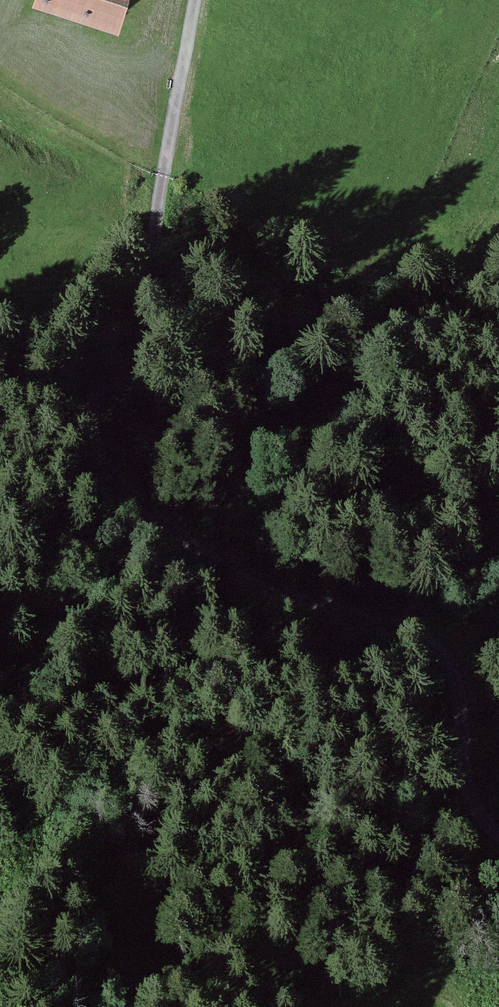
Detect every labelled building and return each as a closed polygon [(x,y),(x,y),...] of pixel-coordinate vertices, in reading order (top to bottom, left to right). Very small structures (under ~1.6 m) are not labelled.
[(33,5),(113,28),(121,0),(35,0),(33,5)]
